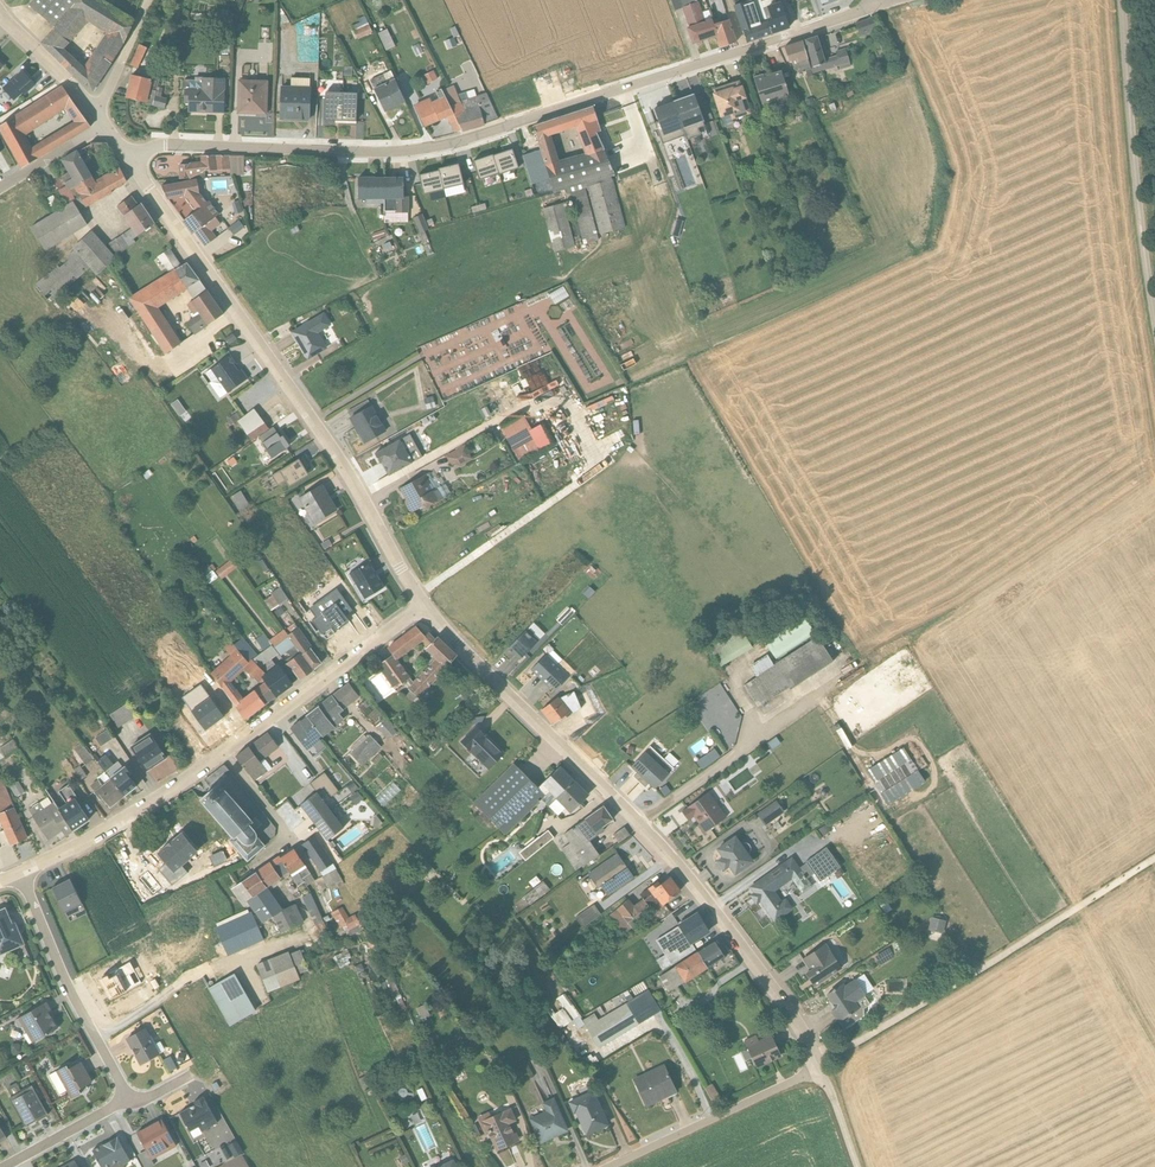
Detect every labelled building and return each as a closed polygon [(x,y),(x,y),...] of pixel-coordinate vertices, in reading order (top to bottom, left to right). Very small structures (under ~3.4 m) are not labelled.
[(124,42),(134,21),(101,0),(33,0),(28,5),(54,28),(41,44),(77,80),(92,91),(124,42)] [(693,43),(716,35),(708,11),(702,12),(698,2),(697,0),(671,0),(674,11),(682,8),(688,27),(693,43)] [(747,42),(772,34),(760,0),(746,0),(746,1),(733,6),(742,31),(743,31),(747,42)] [(772,34),(789,28),(780,2),(774,4),(773,0),(760,0),(772,34)] [(216,16),(215,16),(216,27),(226,27),(226,26),(230,25),(230,15),(229,15),(229,10),(216,10),(216,16)] [(360,23),(352,27),(357,39),(372,32),(365,17),(358,20),(360,23)] [(877,17),(856,24),(861,37),(881,29),(877,17)] [(721,47),(736,42),(728,20),(720,23),(718,19),(712,21),(721,47)] [(453,38),(445,41),(448,50),(457,47),(453,38),(458,36),(455,27),(454,27),(450,29),(453,38)] [(387,29),(377,34),(385,51),(395,47),(387,29)] [(817,37),(806,41),(814,67),(810,68),(812,75),(839,66),(840,69),(850,66),(845,49),(836,53),(836,55),(824,59),(817,37)] [(802,42),(784,48),(789,62),(791,62),(795,74),(805,71),(807,77),(812,76),(802,42)] [(135,55),(142,58),(147,48),(139,45),(135,55)] [(142,58),(135,55),(130,65),(137,69),(142,58)] [(152,105),(162,65),(154,63),(150,80),(132,75),(126,98),(145,102),(145,103),(152,105)] [(3,90),(1,93),(9,102),(11,99),(13,101),(22,93),(23,95),(35,85),(22,70),(1,88),(3,90)] [(404,100),(390,71),(370,81),(383,109),(384,110),(404,100)] [(437,79),(433,71),(422,76),(426,84),(437,79)] [(766,73),(753,77),(762,104),(774,100),(776,107),(791,103),(781,71),(767,75),(766,73)] [(194,80),(185,80),(182,83),(182,88),(184,90),(184,104),(188,104),(188,113),(224,114),(225,79),(195,78),(194,80)] [(281,86),(280,119),(308,120),(310,79),(291,79),(291,87),(281,86)] [(267,116),(268,81),(238,80),(237,115),(267,116)] [(738,82),(713,90),(720,118),(721,118),(724,127),(733,124),(732,120),(750,115),(741,87),(740,87),(738,82)] [(497,120),(498,120),(486,93),(469,99),(466,92),(458,95),(454,86),(443,91),(442,91),(462,132),(485,125),(485,124),(497,120)] [(152,105),(164,109),(166,99),(161,97),(163,89),(157,87),(152,105)] [(0,127),(22,168),(90,127),(62,88),(0,127)] [(455,132),(461,130),(441,89),(435,92),(438,99),(432,102),(430,98),(413,105),(424,128),(448,118),(455,132)] [(342,93),(325,93),(324,121),(342,121),(342,93)] [(360,94),(342,93),(342,121),(359,122),(360,94)] [(693,95),(673,103),(687,139),(700,135),(698,128),(704,126),(693,95)] [(655,123),(662,144),(685,135),(673,103),(653,110),(658,122),(655,123)] [(545,165),(548,174),(550,181),(550,183),(554,193),(564,190),(567,202),(570,201),(571,201),(578,224),(576,224),(574,225),(577,237),(581,236),(596,232),(585,188),(588,188),(599,235),(625,228),(612,176),(615,175),(611,165),(597,133),(600,132),(593,107),(570,114),(576,128),(586,153),(559,161),(558,161),(545,165)] [(541,150),(545,165),(558,161),(559,161),(552,136),(563,132),(562,126),(559,118),(533,127),(541,150)] [(512,148),(473,161),(476,172),(479,181),(499,174),(518,168),(512,148)] [(545,165),(541,150),(540,151),(523,156),(530,180),(548,174),(545,165)] [(92,177),(77,151),(61,160),(68,173),(60,177),(65,187),(58,191),(66,205),(75,200),(69,190),(92,177)] [(179,165),(180,179),(205,178),(204,171),(229,169),(229,176),(243,176),(243,156),(202,156),(202,163),(189,165),(179,165)] [(283,163),(266,163),(266,174),(284,173),(283,163)] [(439,170),(438,170),(418,174),(423,194),(443,189),(463,184),(459,165),(439,170)] [(73,202),(78,211),(85,207),(86,208),(112,194),(110,191),(126,182),(119,169),(95,183),(92,177),(69,190),(75,200),(73,202)] [(375,178),(358,179),(358,199),(365,199),(365,205),(384,204),(383,179),(375,179),(375,178)] [(391,179),(383,179),(384,224),(408,223),(407,213),(408,213),(408,197),(403,197),(403,179),(396,179),(396,178),(391,178),(391,179)] [(220,225),(215,218),(219,215),(218,213),(210,203),(207,205),(200,194),(196,179),(161,186),(161,187),(167,200),(184,197),(195,212),(193,213),(183,221),(193,234),(194,233),(205,247),(216,238),(212,231),(220,225)] [(58,206),(53,196),(43,201),(49,211),(58,206)] [(137,206),(131,197),(116,208),(131,229),(105,247),(91,231),(86,236),(72,248),(96,276),(124,251),(136,243),(133,239),(154,224),(141,204),(140,204),(137,206)] [(234,202),(231,203),(235,216),(236,215),(240,214),(242,213),(238,201),(236,202),(234,202)] [(78,211),(73,202),(30,228),(45,251),(87,226),(78,211)] [(751,203),(745,205),(749,215),(754,213),(751,203)] [(563,204),(543,209),(554,253),(575,247),(567,220),(574,218),(571,207),(564,209),(563,204)] [(418,216),(413,218),(422,242),(427,240),(425,235),(424,232),(428,230),(422,214),(418,216)] [(238,221),(228,229),(234,236),(238,232),(244,228),(239,221),(238,221)] [(384,237),(383,231),(371,235),(373,240),(384,237)] [(596,232),(581,236),(583,245),(598,241),(596,232)] [(90,269),(73,250),(65,257),(68,261),(59,268),(57,265),(35,285),(36,286),(35,287),(50,304),(90,269)] [(187,264),(180,267),(169,250),(157,258),(162,266),(163,265),(168,273),(128,299),(166,354),(180,345),(180,344),(156,309),(187,290),(198,281),(198,280),(187,264)] [(223,315),(199,281),(187,290),(193,300),(186,305),(192,313),(190,315),(192,319),(186,323),(192,333),(197,333),(223,315)] [(563,286),(549,295),(554,305),(569,297),(563,286)] [(292,333),(308,359),(326,348),(319,334),(331,326),(324,314),(292,333)] [(329,345),(340,339),(334,329),(323,335),(329,345)] [(232,334),(225,339),(229,345),(237,340),(232,334)] [(231,355),(205,374),(211,382),(209,384),(219,398),(227,393),(248,379),(241,369),(238,370),(235,366),(237,364),(231,355)] [(523,378),(529,392),(549,383),(543,370),(523,378)] [(433,397),(424,400),(427,409),(436,407),(433,397)] [(347,412),(351,418),(365,443),(386,431),(368,400),(347,412)] [(236,420),(252,441),(269,429),(254,410),(243,418),(238,411),(232,416),(227,420),(231,424),(236,420)] [(500,428),(519,461),(539,450),(550,443),(540,425),(531,429),(524,417),(522,418),(521,416),(500,428)] [(286,442),(279,431),(262,444),(272,458),(286,448),(283,444),(286,442)] [(402,434),(376,448),(389,472),(414,459),(402,434)] [(484,448),(479,438),(472,441),(478,451),(484,448)] [(460,467),(473,460),(464,445),(446,455),(449,463),(457,465),(460,467)] [(271,476),(278,487),(287,481),(289,484),(309,471),(306,466),(309,464),(302,454),(280,467),(281,470),(271,476)] [(400,488),(406,500),(405,503),(411,513),(424,506),(425,507),(442,498),(437,488),(434,489),(427,474),(400,488)] [(299,500),(313,523),(336,510),(321,486),(299,500)] [(332,545),(328,539),(321,544),(324,549),(332,545)] [(234,555),(217,568),(223,576),(240,564),(234,555)] [(365,598),(383,588),(368,563),(348,575),(354,585),(356,583),(365,598)] [(346,645),(359,635),(348,619),(363,608),(342,580),(335,586),(328,577),(321,581),(337,602),(340,603),(325,615),(332,626),(329,629),(334,637),(338,635),(346,645)] [(264,601),(271,610),(288,599),(280,587),(271,593),(272,595),(264,601)] [(574,613),(568,607),(556,620),(561,625),(574,613)] [(757,703),(834,657),(805,607),(764,632),(779,658),(774,661),(769,652),(750,662),(757,674),(745,682),(757,703)] [(545,634),(533,622),(508,647),(520,659),(545,634)] [(298,628),(295,623),(285,630),(312,670),(321,663),(310,648),(312,647),(299,628),(298,628)] [(445,666),(455,655),(437,638),(426,650),(435,659),(413,681),(410,678),(411,677),(398,659),(425,637),(416,627),(387,648),(392,655),(378,665),(395,689),(407,681),(410,686),(407,689),(409,690),(409,691),(405,696),(412,702),(417,697),(418,698),(447,667),(445,666)] [(293,670),(300,679),(312,670),(285,630),(283,630),(268,640),(278,654),(280,656),(287,651),(291,656),(284,662),(291,671),(293,670)] [(724,662),(754,646),(746,631),(715,647),(724,662)] [(252,644),(248,640),(249,639),(244,633),(233,643),(249,662),(252,659),(265,674),(262,677),(264,678),(264,681),(276,696),(293,684),(279,665),(276,666),(271,659),(278,654),(268,640),(264,635),(256,642),(262,651),(257,654),(250,646),(252,644)] [(262,677),(265,674),(252,659),(249,662),(233,643),(230,640),(223,645),(230,656),(213,672),(212,674),(218,682),(245,719),(276,696),(264,681),(244,697),(230,682),(245,669),(253,677),(254,676),(260,682),(264,678),(262,677)] [(544,678),(557,665),(545,654),(531,669),(531,670),(537,675),(539,674),(544,678)] [(555,690),(569,677),(557,665),(544,678),(555,690)] [(348,683),(318,706),(306,715),(323,737),(335,728),(344,720),(339,714),(360,697),(349,683),(348,683)] [(571,712),(581,707),(574,691),(559,698),(558,696),(542,709),(553,723),(560,717),(562,719),(571,712)] [(129,702),(110,715),(118,727),(138,716),(129,702)] [(322,735),(307,716),(290,728),(307,750),(321,740),(319,738),(322,735)] [(397,732),(385,719),(376,726),(389,739),(397,732)] [(484,734),(476,727),(461,742),(488,769),(502,754),(483,735),(484,734)] [(112,739),(106,730),(95,738),(101,746),(112,739)] [(279,748),(268,732),(236,756),(254,781),(271,768),(264,759),(279,748)] [(147,770),(166,757),(150,733),(131,746),(147,770)] [(351,754),(362,766),(381,747),(370,735),(367,738),(364,735),(351,747),(354,751),(351,754)] [(5,754),(19,747),(15,738),(1,746),(5,754)] [(94,758),(81,742),(73,749),(86,765),(94,758)] [(662,757),(650,746),(631,766),(636,771),(632,775),(638,782),(662,757)] [(717,747),(698,757),(703,765),(721,756),(717,747)] [(105,755),(97,761),(124,797),(137,787),(129,776),(131,774),(125,766),(123,767),(118,761),(113,764),(105,755)] [(654,788),(674,768),(662,757),(638,782),(645,788),(649,784),(654,788)] [(548,806),(574,780),(560,766),(538,787),(513,763),(500,775),(474,802),(506,835),(541,799),(548,806)] [(87,776),(80,766),(74,770),(80,780),(87,776)] [(98,779),(90,785),(94,792),(101,800),(103,798),(110,807),(124,797),(105,772),(97,778),(98,779)] [(338,791),(324,773),(317,778),(331,796),(338,791)] [(324,787),(317,778),(310,784),(317,792),(324,787)] [(570,814),(589,795),(574,780),(548,806),(557,815),(564,808),(570,814)] [(14,806),(3,781),(2,781),(0,781),(0,821),(10,846),(11,846),(28,838),(14,806)] [(25,792),(18,781),(9,787),(16,798),(25,792)] [(358,787),(353,782),(347,787),(352,792),(358,787)] [(211,790),(208,793),(201,799),(233,837),(229,840),(247,861),(265,846),(256,836),(256,835),(256,833),(255,831),(254,830),(261,824),(255,817),(251,821),(219,783),(211,790)] [(77,798),(68,786),(59,792),(66,804),(59,809),(73,830),(89,819),(75,799),(77,798)] [(316,820),(330,810),(317,792),(301,805),(310,816),(312,815),(316,820)] [(357,792),(350,798),(355,804),(362,798),(357,792)] [(682,811),(688,820),(695,815),(698,820),(698,821),(705,832),(726,817),(708,792),(682,811)] [(765,821),(786,809),(779,797),(758,809),(765,821)] [(47,798),(29,810),(48,839),(62,830),(66,835),(72,831),(73,830),(54,802),(52,804),(47,798)] [(602,826),(612,819),(603,806),(563,834),(569,843),(561,849),(575,870),(600,855),(589,841),(604,830),(602,826)] [(330,810),(316,820),(321,826),(318,828),(328,840),(344,827),(330,810)] [(630,835),(624,827),(613,835),(619,843),(630,835)] [(525,860),(554,837),(548,830),(539,836),(518,852),(525,860)] [(198,851),(182,832),(151,859),(173,886),(185,877),(178,868),(198,851)] [(320,871),(323,876),(336,868),(315,835),(303,843),(311,854),(310,855),(320,871)] [(741,844),(735,835),(716,848),(722,857),(720,858),(716,860),(723,871),(727,868),(729,867),(734,875),(754,862),(747,852),(749,851),(750,849),(750,847),(749,845),(747,843),(745,842),(741,844)] [(294,849),(281,858),(297,886),(304,882),(307,886),(315,880),(294,849)] [(617,853),(587,873),(598,888),(601,886),(607,896),(634,877),(617,853)] [(280,856),(253,874),(267,887),(281,878),(280,877),(289,871),(280,856)] [(761,901),(774,920),(792,908),(786,898),(798,889),(801,894),(812,886),(792,857),(750,887),(754,891),(749,895),(756,905),(761,901)] [(842,866),(818,879),(822,886),(846,874),(842,866)] [(336,868),(322,876),(328,888),(343,880),(336,868)] [(273,916),(283,909),(270,891),(267,887),(253,874),(233,888),(243,902),(246,901),(262,923),(273,916)] [(624,933),(680,891),(670,877),(661,884),(657,881),(640,894),(643,898),(633,906),(628,899),(609,914),(624,933)] [(56,886),(52,888),(65,913),(66,912),(67,914),(66,915),(70,922),(87,913),(69,879),(61,883),(60,882),(55,885),(56,886)] [(543,881),(522,897),(524,900),(525,899),(530,905),(549,889),(543,881)] [(323,921),(310,893),(302,897),(315,925),(323,921)] [(273,916),(281,932),(304,922),(295,903),(283,909),(273,916)] [(582,927),(601,914),(594,904),(575,917),(582,927)] [(375,950),(379,948),(363,915),(357,917),(355,913),(348,917),(342,906),(331,912),(340,928),(342,927),(344,930),(348,929),(351,935),(362,929),(370,947),(371,947),(373,947),(375,950)] [(0,911),(0,954),(24,944),(15,923),(12,925),(5,909),(0,911)] [(247,909),(216,923),(228,956),(264,940),(252,912),(249,913),(247,909)] [(701,925),(703,923),(697,914),(686,920),(685,919),(679,922),(680,924),(678,925),(683,932),(659,947),(662,952),(654,957),(662,970),(684,956),(679,949),(706,932),(701,925)] [(933,914),(930,926),(944,930),(948,918),(933,914)] [(886,961),(904,952),(899,941),(881,950),(886,961)] [(698,952),(706,967),(724,956),(714,942),(698,952)] [(806,973),(814,985),(841,967),(825,944),(802,959),(810,970),(806,973)] [(350,954),(346,947),(343,949),(343,951),(333,957),(335,962),(337,961),(339,967),(340,967),(351,961),(348,955),(350,954)] [(308,970),(300,949),(289,953),(288,951),(256,964),(268,992),(300,979),(298,974),(308,970)] [(706,967),(698,952),(659,977),(668,991),(706,967)] [(209,987),(230,1025),(256,1010),(234,973),(209,987)] [(387,979),(380,982),(389,1001),(396,998),(401,1009),(406,1007),(391,975),(386,977),(387,979)] [(865,995),(854,978),(844,985),(843,983),(827,994),(836,1007),(831,1011),(843,1029),(863,1015),(863,1009),(869,1004),(864,996),(865,995)] [(598,1048),(661,1010),(649,989),(598,1019),(594,1012),(582,1020),(598,1048)] [(555,1013),(548,1003),(543,1007),(558,1029),(571,1020),(577,1029),(584,1024),(572,1005),(563,993),(556,998),(562,1008),(555,1013)] [(24,1035),(29,1044),(49,1033),(51,1034),(53,1033),(53,1030),(58,1028),(52,1017),(54,1016),(51,1010),(47,1001),(15,1020),(19,1027),(23,1025),(27,1033),(24,1035)] [(425,1004),(416,1007),(421,1018),(430,1015),(425,1004)] [(127,1039),(141,1063),(165,1050),(160,1041),(156,1044),(151,1035),(149,1036),(145,1029),(127,1039)] [(756,1066),(780,1055),(771,1036),(759,1041),(755,1034),(744,1039),(756,1066)] [(49,1075),(60,1095),(67,1091),(71,1098),(88,1089),(86,1085),(92,1082),(81,1062),(69,1069),(67,1065),(49,1075)] [(664,1063),(632,1078),(635,1084),(633,1085),(636,1091),(638,1091),(645,1105),(677,1091),(664,1063)] [(16,1083),(6,1088),(11,1097),(9,1098),(25,1126),(37,1120),(37,1121),(48,1115),(31,1085),(21,1091),(16,1083)] [(713,1104),(720,1100),(711,1084),(704,1087),(713,1104)] [(586,1135),(609,1125),(593,1089),(568,1101),(574,1114),(575,1113),(586,1135)] [(195,1104),(180,1113),(194,1138),(202,1133),(201,1132),(217,1123),(203,1097),(194,1101),(195,1104)] [(553,1097),(542,1103),(545,1111),(529,1118),(540,1143),(568,1130),(553,1097)] [(496,1149),(516,1140),(509,1123),(516,1120),(510,1107),(491,1116),(488,1110),(477,1116),(485,1134),(489,1133),(496,1149)] [(161,1118),(136,1132),(146,1150),(138,1155),(145,1166),(151,1166),(154,1165),(151,1160),(176,1146),(161,1118)] [(92,1150),(102,1166),(124,1166),(123,1165),(130,1161),(117,1137),(92,1150)] [(236,1140),(227,1145),(234,1157),(243,1152),(236,1140)] [(219,1166),(249,1166),(242,1155),(219,1166)]
